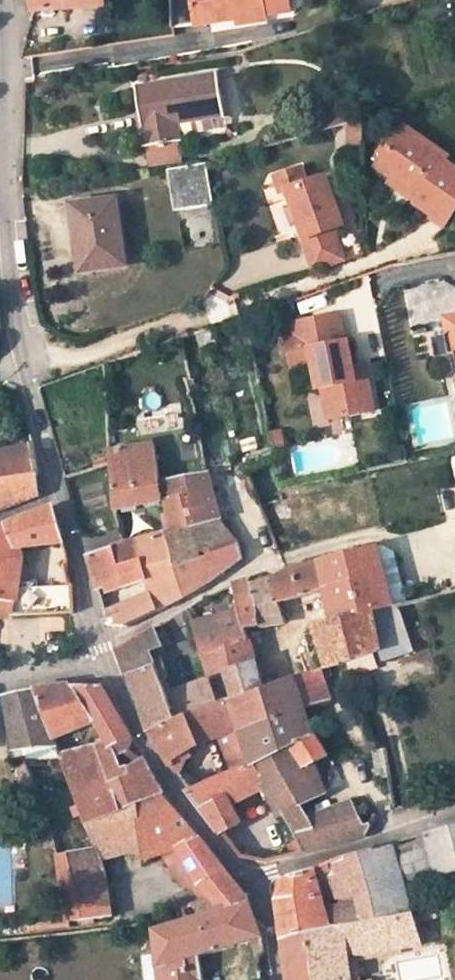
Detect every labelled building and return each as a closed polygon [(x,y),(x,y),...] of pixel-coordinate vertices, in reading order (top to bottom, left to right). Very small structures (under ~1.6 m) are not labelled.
[(105,0),(36,0),(37,16),(107,12),(105,0)] [(284,0),(187,0),(190,35),(285,28),(284,0)] [(229,119),(221,80),(141,95),(153,154),(186,147),(183,128),(229,119)] [(359,118),(336,122),(340,149),(363,146),(359,118)] [(409,135),(392,169),(409,178),(406,183),(429,196),(432,191),(442,196),(433,214),(454,225),(454,159),(409,135)] [(182,210),(217,206),(213,169),(177,173),(182,210)] [(308,246),(304,247),(316,279),(349,267),(337,234),(347,231),(328,182),(309,189),(301,171),(277,180),(284,198),(289,197),(308,246)] [(129,273),(121,207),(78,211),(86,276),(129,273)] [(358,369),(352,343),(348,343),(342,316),(297,326),(298,334),(303,355),(314,352),(317,367),(323,392),(327,391),(334,421),(380,411),(372,379),(361,382),(358,369)] [(317,367),(314,352),(303,355),(298,334),(289,336),(297,371),(317,367)] [(454,341),(439,344),(443,364),(454,361),(454,347),(454,341)] [(372,379),(369,366),(358,369),(361,382),(372,379)] [(114,483),(116,510),(164,501),(155,444),(110,453),(111,462),(114,483)] [(34,445),(0,453),(0,481),(37,474),(36,467),(34,445)] [(268,460),(271,468),(281,465),(279,457),(268,460)] [(243,477),(244,478),(246,479),(248,479),(249,479),(251,478),(252,476),(251,474),(251,472),(249,471),(247,471),(245,471),(245,472),(243,473),(243,475),(243,477)] [(184,498),(193,528),(220,520),(212,492),(208,472),(166,481),(169,501),(184,498)] [(37,474),(0,481),(0,512),(39,496),(37,474)] [(184,498),(169,501),(175,532),(193,528),(184,498)] [(60,515),(0,541),(0,607),(17,608),(18,597),(24,556),(68,549),(60,515)] [(220,520),(193,528),(175,532),(167,534),(176,568),(240,545),(220,520)] [(124,589),(147,582),(151,595),(172,591),(175,601),(185,596),(176,568),(167,534),(127,545),(88,556),(98,590),(122,583),(124,589)] [(240,545),(176,568),(185,596),(210,582),(243,558),(240,545)] [(348,555),(362,614),(373,611),(394,605),(380,547),(348,555)] [(318,613),(321,623),(322,624),(362,614),(348,555),(294,569),(305,597),(325,591),(334,620),(328,622),(325,611),(318,613)] [(279,603),(305,597),(294,569),(288,571),(273,580),(279,603)] [(285,621),(279,603),(273,580),(272,579),(265,581),(263,576),(261,576),(250,580),(264,626),(285,621)] [(233,586),(239,605),(233,607),(235,613),(217,618),(226,649),(250,641),(246,628),(264,626),(250,580),(233,586)] [(151,595),(105,613),(109,626),(127,627),(154,612),(175,601),(172,591),(151,595)] [(86,621),(82,599),(18,597),(17,608),(14,623),(77,621),(81,621),(86,621)] [(14,623),(17,608),(0,607),(0,624),(14,623)] [(373,611),(362,614),(322,624),(321,623),(314,626),(330,668),(332,672),(381,651),(373,611)] [(226,649),(217,618),(195,625),(204,656),(226,649)] [(119,654),(132,685),(159,671),(150,650),(164,646),(156,627),(119,651),(119,654)] [(262,688),(265,686),(250,641),(226,649),(204,656),(210,678),(210,679),(225,674),(232,698),(262,688)] [(173,691),(165,693),(161,682),(168,680),(167,678),(168,677),(168,676),(168,673),(165,669),(159,671),(132,685),(142,708),(150,733),(167,723),(218,704),(210,679),(210,678),(173,691)] [(326,709),(333,706),(335,705),(321,672),(298,676),(305,693),(299,696),(306,712),(326,709)] [(296,717),(306,712),(299,696),(305,693),(298,676),(265,686),(262,688),(272,721),(241,730),(252,764),(289,746),(307,773),(269,791),(283,818),(285,816),(299,843),(305,853),(367,837),(372,827),(371,824),(366,826),(361,817),(355,803),(311,820),(302,803),(319,795),(313,782),(320,779),(321,778),(314,762),(328,756),(314,733),(305,737),(296,717)] [(165,693),(173,691),(168,680),(161,682),(165,693)] [(53,702),(78,699),(102,687),(73,686),(35,691),(41,705),(53,702)] [(78,699),(93,720),(95,724),(105,739),(97,741),(97,746),(94,747),(95,749),(110,746),(114,747),(133,739),(102,687),(78,699)] [(252,764),(241,730),(272,721),(262,688),(232,698),(218,704),(167,723),(150,733),(151,734),(169,763),(190,751),(199,745),(217,738),(230,772),(252,764)] [(25,760),(53,759),(62,759),(61,755),(58,749),(57,748),(55,742),(52,736),(41,705),(35,691),(6,696),(7,701),(17,762),(25,759),(25,760)] [(78,699),(53,702),(41,705),(52,736),(93,720),(78,699)] [(333,706),(326,709),(329,718),(337,715),(333,706)] [(52,736),(55,742),(95,724),(93,720),(52,736)] [(114,747),(119,757),(128,750),(133,739),(114,747)] [(72,788),(87,825),(137,805),(164,795),(154,777),(144,761),(130,769),(132,776),(111,785),(102,761),(119,757),(114,747),(110,746),(95,749),(94,747),(61,755),(62,759),(66,770),(72,788)] [(190,791),(223,835),(242,824),(232,806),(268,788),(269,791),(307,773),(289,746),(252,764),(230,772),(212,780),(190,791)] [(377,749),(369,752),(372,759),(379,756),(377,749)] [(172,768),(177,775),(184,772),(188,761),(194,758),(190,751),(169,763),(172,768)] [(124,771),(119,757),(102,761),(111,785),(132,776),(130,769),(124,771)] [(16,763),(24,796),(38,793),(36,788),(35,788),(25,760),(25,759),(17,762),(16,763)] [(193,906),(202,917),(250,902),(243,894),(197,833),(164,795),(137,805),(87,825),(93,840),(96,848),(100,860),(143,848),(145,862),(165,855),(184,887),(198,879),(201,885),(204,883),(214,900),(204,904),(193,906)] [(278,903),(284,941),(413,917),(423,914),(420,905),(410,908),(405,888),(445,876),(454,873),(454,827),(425,835),(418,842),(402,847),(396,846),(337,861),(319,870),(284,880),(278,903)] [(44,840),(47,849),(56,846),(53,837),(44,840)] [(89,850),(96,848),(93,840),(85,842),(89,850)] [(299,843),(292,845),(295,856),(305,853),(299,843)] [(106,878),(100,860),(96,848),(89,850),(60,855),(58,856),(67,922),(114,916),(108,878),(106,878)] [(198,879),(184,887),(196,889),(204,904),(214,900),(204,883),(201,885),(198,879)] [(251,941),(263,938),(250,902),(202,917),(155,931),(158,955),(160,979),(203,979),(200,955),(251,941)] [(413,917),(415,924),(436,918),(434,911),(423,914),(413,917)] [(351,978),(347,951),(353,953),(369,954),(421,945),(415,924),(413,917),(284,941),(286,955),(289,979),(352,979),(351,978)] [(263,938),(251,941),(258,962),(260,962),(266,951),(263,938)]
